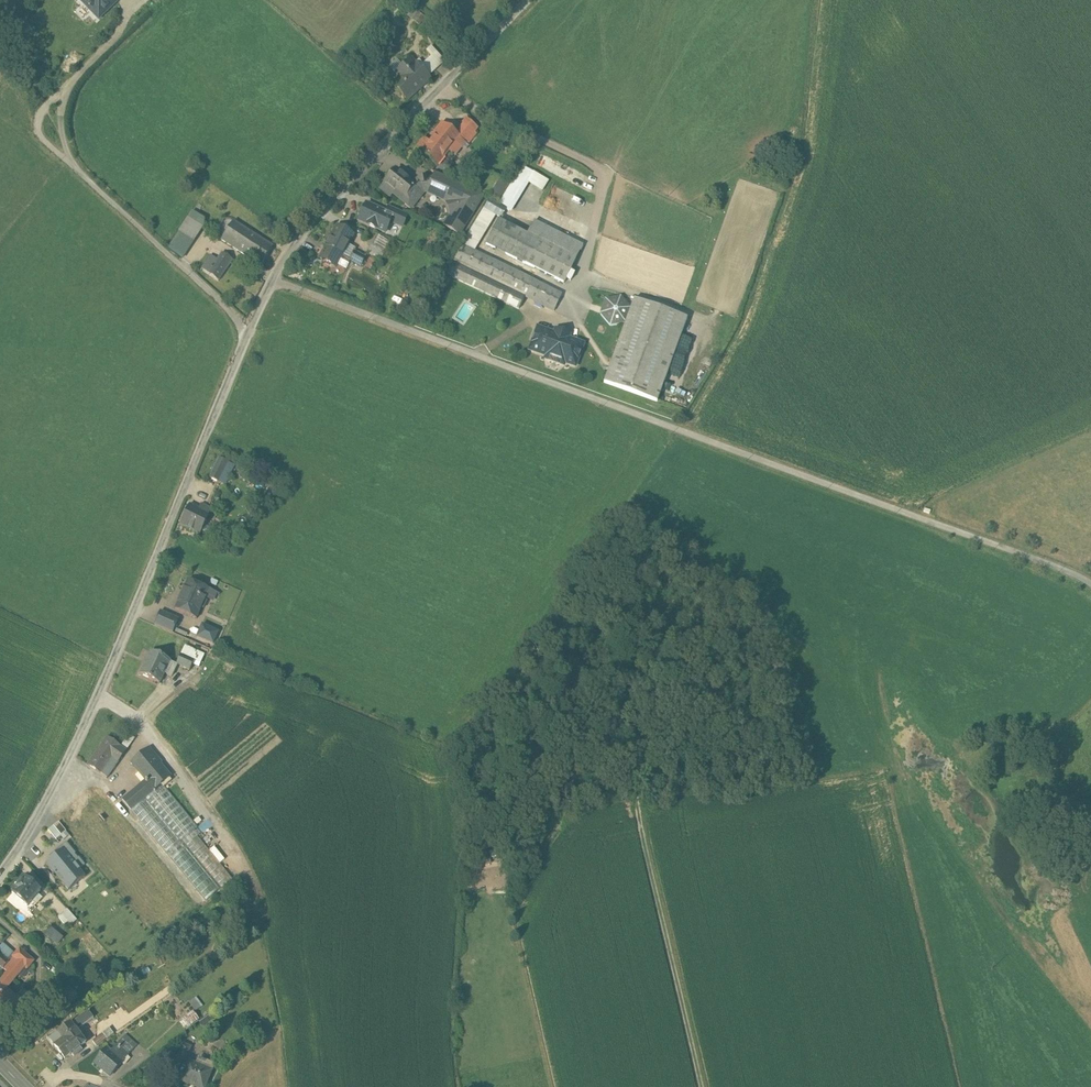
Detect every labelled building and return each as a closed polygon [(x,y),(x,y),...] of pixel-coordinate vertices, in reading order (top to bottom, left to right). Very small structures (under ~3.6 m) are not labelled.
[(100,20),(118,2),(117,0),(80,0),(100,20)] [(415,8),(409,15),(422,26),(428,18),(415,8)] [(433,75),(447,63),(432,47),(427,51),(432,56),(423,65),(433,75)] [(395,87),(408,102),(433,79),(425,70),(414,58),(397,73),(403,79),(395,87)] [(429,143),(429,144),(444,156),(459,137),(442,124),(436,131),(437,133),(429,143)] [(444,156),(429,144),(429,143),(424,139),(416,149),(420,152),(436,165),(444,156)] [(400,168),(381,191),(412,213),(425,196),(449,206),(452,217),(445,230),(462,239),(485,198),(440,175),(414,182),(400,168)] [(510,184),(492,175),(483,192),(501,201),(510,184)] [(491,199),(486,209),(503,218),(508,208),(491,199)] [(361,201),(354,221),(384,232),(388,222),(402,227),(408,213),(382,203),(380,208),(361,201)] [(204,227),(189,218),(170,248),(185,257),(204,227)] [(498,218),(486,244),(566,282),(584,244),(536,221),(530,234),(498,218)] [(272,245),(236,222),(223,242),(259,265),(272,245)] [(322,260),(337,268),(356,235),(341,227),(322,260)] [(381,234),(375,245),(385,250),(391,239),(381,234)] [(385,250),(375,245),(370,254),(380,260),(385,250)] [(526,297),(554,311),(562,293),(462,245),(447,275),(519,310),(526,297)] [(367,256),(355,251),(351,260),(362,266),(367,256)] [(211,255),(203,269),(221,280),(234,258),(223,252),(219,259),(211,255)] [(624,296),(604,300),(601,316),(611,328),(626,324),(632,307),(624,296)] [(659,401),(691,318),(636,297),(632,307),(626,324),(604,380),(659,401)] [(529,351),(578,368),(587,343),(538,325),(529,351)] [(234,465),(218,458),(209,477),(225,484),(234,465)] [(209,514),(190,505),(180,524),(200,533),(209,514)] [(188,580),(175,609),(197,619),(209,590),(188,580)] [(179,619),(161,611),(155,625),(173,633),(179,619)] [(177,663),(151,652),(141,674),(159,683),(164,673),(172,676),(177,664),(190,670),(193,663),(198,652),(185,646),(181,655),(177,663)] [(204,655),(198,652),(193,663),(199,666),(204,655)] [(108,737),(88,765),(107,778),(126,751),(120,747),(120,746),(108,737)] [(157,758),(148,748),(132,762),(147,780),(123,800),(131,810),(162,784),(170,777),(155,759),(157,758)] [(197,827),(162,784),(131,810),(139,818),(206,900),(206,901),(233,878),(198,836),(199,835),(194,829),(197,827)] [(206,900),(139,818),(135,821),(116,836),(183,918),(206,900)] [(63,838),(69,834),(58,820),(48,828),(55,838),(61,834),(63,838)] [(54,850),(38,864),(52,880),(68,867),(54,850)] [(40,891),(25,878),(12,893),(27,906),(30,902),(34,906),(41,898),(37,895),(40,891)] [(67,909),(59,917),(68,928),(77,920),(67,909)] [(63,938),(51,928),(46,935),(57,945),(63,938)] [(9,962),(3,969),(7,972),(0,981),(0,984),(6,989),(25,967),(27,969),(34,961),(20,949),(9,962)] [(0,955),(0,966),(3,969),(9,962),(0,955)] [(7,1021),(22,1003),(6,989),(0,984),(0,1014),(7,1021)] [(190,1000),(194,1010),(203,1006),(199,996),(190,1000)] [(184,1028),(200,1020),(194,1010),(179,1019),(184,1028)] [(88,1011),(71,1024),(77,1031),(93,1018),(88,1011)] [(71,1024),(51,1041),(66,1060),(86,1043),(77,1031),(71,1024)] [(109,1028),(102,1033),(106,1040),(114,1034),(109,1028)] [(102,1033),(92,1041),(97,1047),(106,1040),(102,1033)] [(137,1045),(125,1035),(117,1045),(129,1055),(137,1045)] [(192,1046),(183,1043),(177,1058),(185,1061),(192,1046)] [(108,1048),(96,1063),(111,1076),(129,1055),(117,1045),(112,1051),(108,1048)] [(189,1061),(181,1081),(196,1086),(205,1086),(212,1071),(189,1061)]
